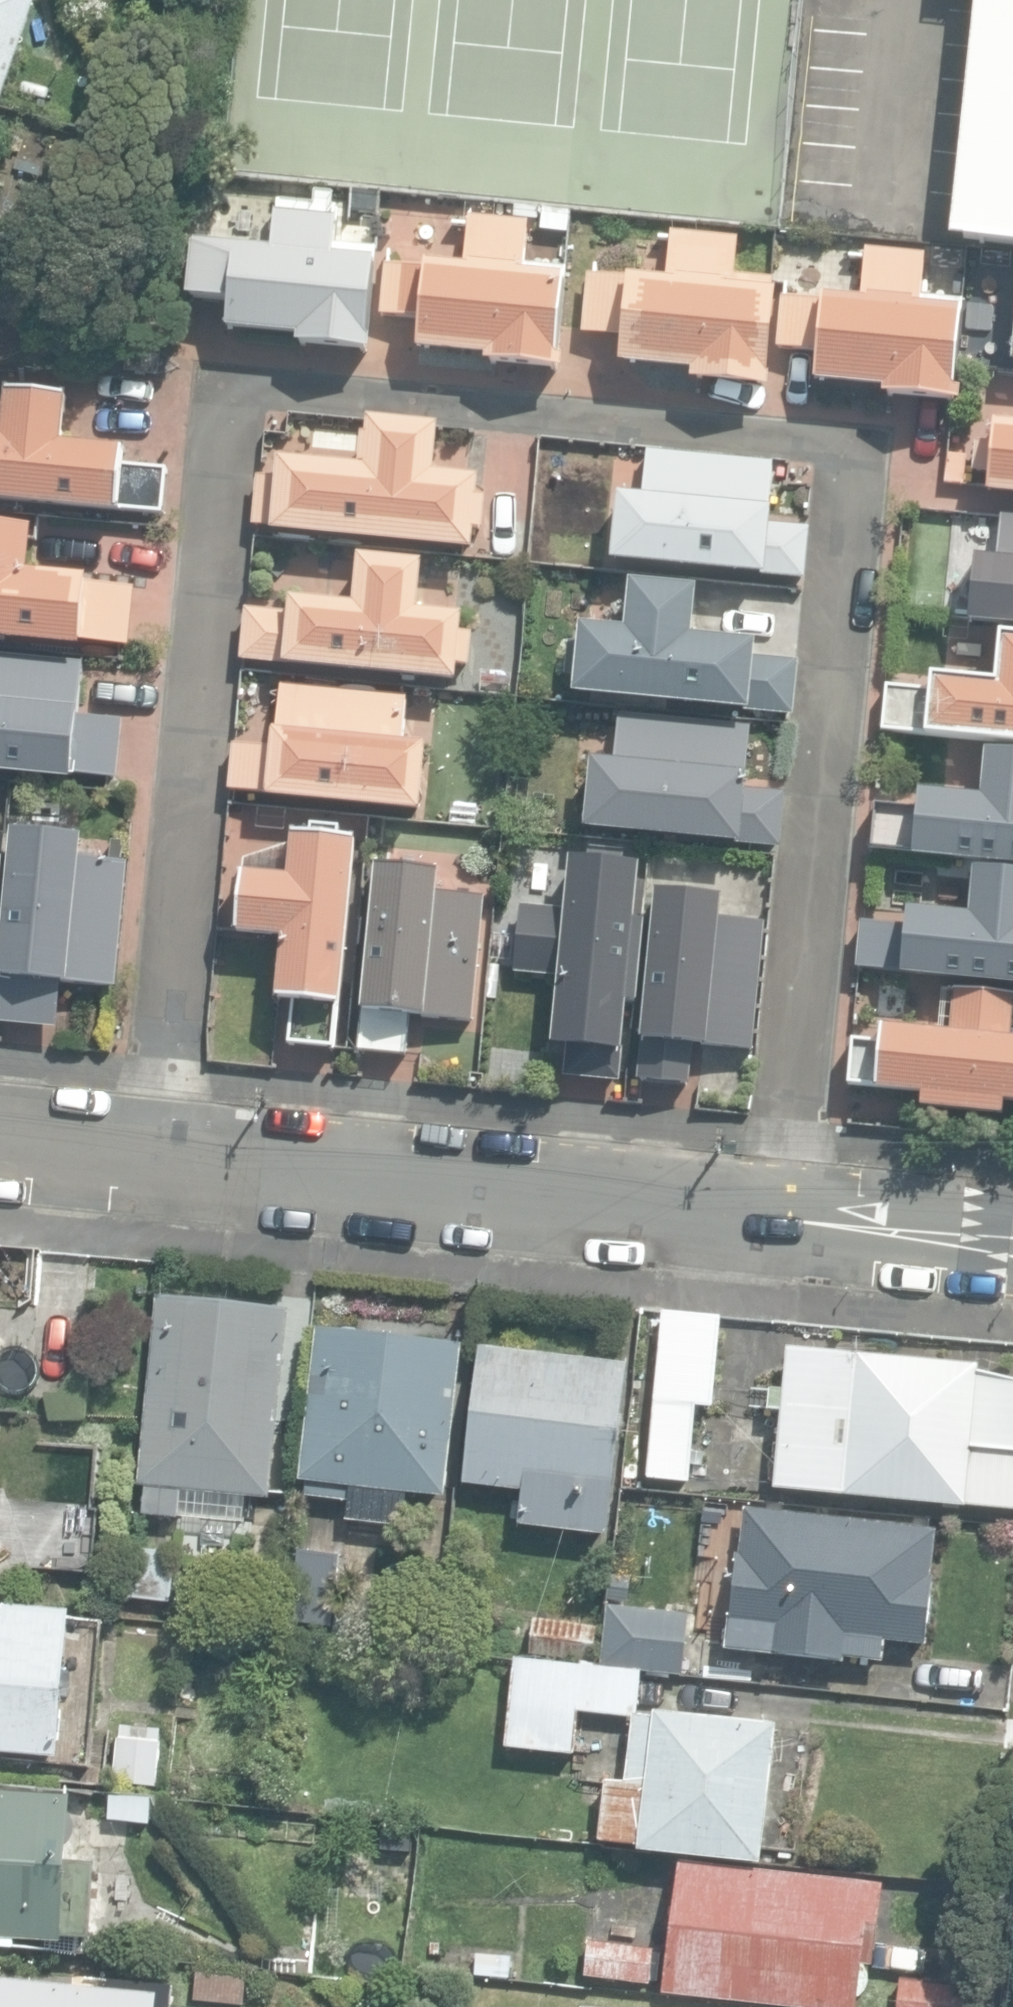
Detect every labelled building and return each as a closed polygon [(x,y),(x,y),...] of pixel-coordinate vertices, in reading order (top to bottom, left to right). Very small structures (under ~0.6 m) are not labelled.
[(35,0),(0,0),(0,101),(35,0)] [(951,241),(964,242),(965,236),(1012,241),(1012,0),(984,0),(953,226),(951,241)] [(352,211),(380,214),(381,194),(354,191),(352,211)] [(298,339),(362,347),(373,263),(331,257),(338,212),(280,204),(272,257),(200,247),(192,300),(230,303),(228,324),(301,331),(298,339)] [(542,231),(571,233),(573,212),(544,209),(542,231)] [(489,361),(558,367),(565,278),(519,274),(522,241),(468,236),(466,267),(426,263),(425,272),(389,269),(384,318),(421,321),(419,346),(490,352),(489,361)] [(772,268),(775,237),(757,236),(754,267),(772,268)] [(698,379),(768,383),(772,291),(730,289),(732,248),(674,246),(672,279),(591,275),(589,330),(627,332),(624,361),(698,367),(698,379)] [(954,402),(961,311),(919,307),(922,266),(864,261),(861,300),(824,297),(823,305),(784,302),(779,355),(817,357),(816,379),(889,384),(888,397),(954,402)] [(164,512),(168,464),(123,460),(124,448),(62,443),(66,398),(8,392),(4,439),(0,439),(0,498),(164,512)] [(994,425),(987,489),(1012,491),(1012,427),(994,425)] [(258,523),(466,542),(471,484),(428,480),(432,433),(376,428),(373,471),(285,464),(284,476),(263,474),(258,523)] [(619,558),(800,572),(804,530),(767,527),(771,466),(648,457),(644,500),(623,498),(622,515),(610,514),(608,542),(620,543),(619,558)] [(75,639),(76,635),(121,639),(125,597),(80,593),(82,573),(20,567),(25,518),(0,516),(0,632),(75,639)] [(969,620),(1012,624),(1012,521),(999,519),(997,530),(985,529),(982,557),(976,556),(969,620)] [(245,659),(453,677),(458,617),(415,614),(419,566),(364,561),(360,607),(293,602),(292,616),(249,612),(245,659)] [(578,683),(786,702),(790,656),(748,653),(749,640),(688,634),(693,585),(633,580),(628,628),(585,624),(584,639),(568,638),(566,662),(580,663),(578,683)] [(1012,744),(1012,635),(999,634),(996,678),(933,672),(931,688),(883,684),(879,733),(1012,744)] [(74,783),(75,775),(122,779),(127,720),(81,717),(86,663),(0,656),(0,777),(74,783)] [(229,780),(412,798),(418,738),(400,736),(405,690),(281,678),(275,741),(233,737),(229,780)] [(588,816),(770,830),(773,786),(741,783),(746,721),(621,711),(617,760),(595,758),(594,775),(580,774),(578,802),(589,803),(588,816)] [(1012,864),(1012,751),(986,748),(982,796),(920,790),(918,808),(873,804),(869,852),(1012,864)] [(8,947),(1,1020),(43,1024),(47,984),(112,990),(125,865),(76,859),(78,835),(17,828),(14,860),(0,859),(0,946),(8,947)] [(287,1043),(337,1049),(359,840),(288,832),(283,875),(243,870),(236,931),(285,936),(278,998),(291,1000),(287,1043)] [(570,1075),(622,1081),(630,1010),(638,1011),(648,918),(639,916),(645,866),(622,863),(623,856),(593,853),(591,868),(581,867),(576,911),(527,905),(520,967),(567,972),(559,1049),(573,1050),(570,1075)] [(1012,979),(1012,868),(973,864),(969,912),(904,906),(903,923),(859,920),(855,965),(1012,979)] [(363,1050),(407,1054),(412,1019),(475,1021),(483,892),(444,890),(446,871),(381,865),(363,1050)] [(721,896),(660,891),(644,1078),(688,1082),(691,1044),(745,1049),(756,923),(719,920),(721,896)] [(999,1111),(1000,1097),(1012,1098),(1012,1035),(1008,1035),(1012,992),(953,987),(951,1022),(881,1017),(879,1038),(852,1036),(848,1086),(921,1092),(920,1106),(999,1111)] [(145,1510),(179,1514),(181,1490),(271,1500),(271,1499),(292,1311),(160,1296),(138,1486),(148,1487),(145,1510)] [(646,1474),(688,1478),(695,1402),(709,1403),(717,1314),(661,1309),(646,1474)] [(350,1507),(383,1511),(386,1491),(446,1498),(464,1348),(319,1329),(300,1481),(309,1482),(307,1497),(351,1502),(350,1507)] [(522,1524),(608,1534),(628,1365),(483,1348),(466,1485),(526,1492),(522,1524)] [(1012,1511),(1012,1379),(978,1371),(979,1363),(789,1349),(785,1390),(771,1389),(770,1410),(781,1411),(774,1488),(1012,1511)] [(845,1654),(885,1659),(887,1639),(926,1643),(939,1528),(748,1506),(742,1553),(739,1552),(728,1647),(845,1660),(845,1654)] [(131,1598),(171,1603),(176,1556),(138,1550),(131,1598)] [(292,1623),(334,1628),(342,1559),(300,1552),(292,1623)] [(612,1601),(629,1603),(632,1576),(614,1574),(612,1601)] [(59,1758),(75,1609),(4,1602),(2,1620),(0,1619),(0,1752),(59,1758)] [(601,1665),(686,1675),(694,1615),(608,1605),(601,1665)] [(534,1653),(595,1662),(600,1627),(537,1618),(534,1653)] [(508,1748),(576,1755),(580,1712),(635,1717),(639,1718),(643,1673),(517,1660),(508,1748)] [(641,1849),(762,1863),(777,1726),(777,1725),(657,1711),(656,1721),(635,1718),(627,1786),(608,1783),(601,1842),(642,1847),(641,1849)] [(79,1952),(81,1938),(97,1938),(100,1863),(76,1860),(77,1838),(80,1835),(81,1830),(82,1825),(80,1821),(77,1817),(78,1795),(0,1789),(0,1946),(79,1952)] [(108,1822),(152,1826),(154,1801),(111,1796),(108,1822)] [(781,2006),(861,2006),(862,1999),(865,1996),(869,1992),(871,1988),(873,1982),(873,1976),(871,1970),(868,1965),(876,1966),(885,1886),(682,1862),(667,1994),(781,2006)] [(431,1953),(440,1953),(443,1941),(431,1941),(431,1953)] [(589,1975),(652,1984),(655,1950),(591,1941),(589,1975)] [(475,1975),(509,1977),(510,1959),(476,1956),(475,1975)] [(230,2006),(245,2006),(249,1980),(197,1975),(194,2003),(230,2006)] [(178,1988),(107,1982),(107,1989),(0,1978),(0,2006),(176,2006),(178,1988)] [(986,1990),(903,1982),(901,2006),(984,2006),(986,1990)]
